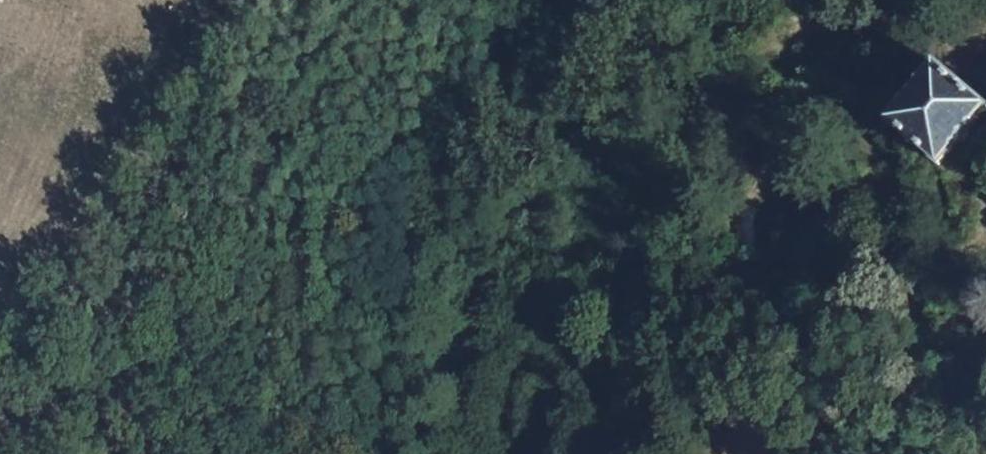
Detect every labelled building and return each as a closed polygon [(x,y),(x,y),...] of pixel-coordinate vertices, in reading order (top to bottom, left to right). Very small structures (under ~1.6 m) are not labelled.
[(938,89),(886,144),(931,186),(982,132),(938,89)]
